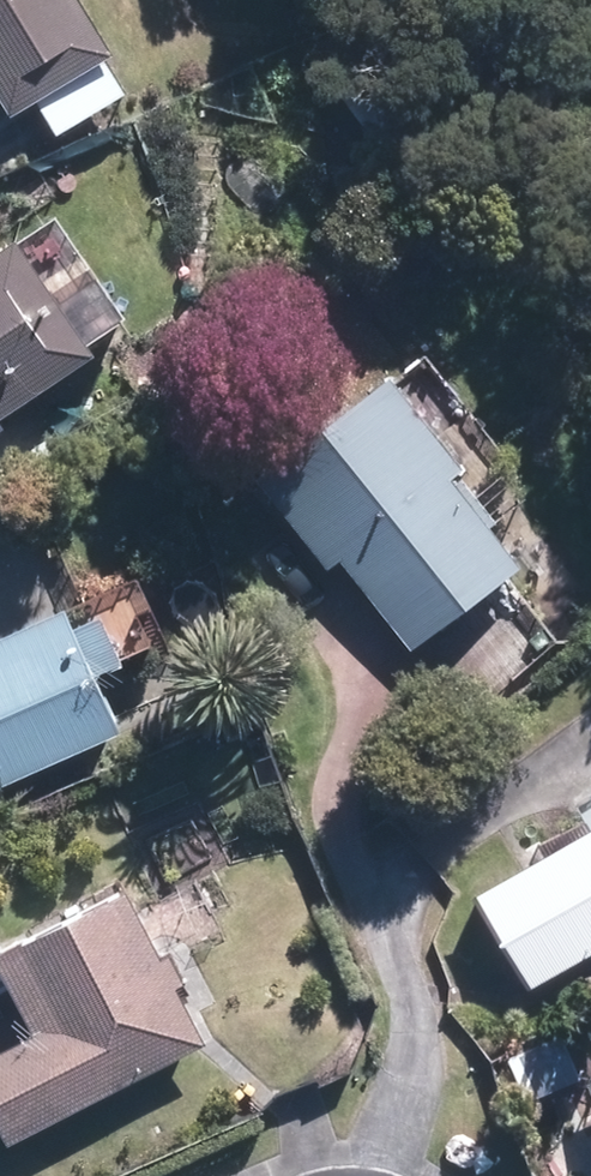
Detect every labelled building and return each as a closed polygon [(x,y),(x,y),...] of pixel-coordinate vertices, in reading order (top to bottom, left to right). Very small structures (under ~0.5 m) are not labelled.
[(10,114),(36,100),(56,137),(135,94),(84,0),(0,0),(0,95),(10,114)] [(26,242),(91,333),(131,304),(66,213),(26,242)] [(26,242),(22,237),(0,253),(0,417),(100,345),(91,333),(26,242)] [(418,652),(535,562),(463,468),(476,458),(406,367),(259,480),(328,569),(345,557),(418,652)] [(77,600),(0,634),(0,787),(133,729),(77,600)] [(578,810),(590,829),(477,899),(532,988),(590,952),(590,802),(578,810)] [(0,1047),(0,1112),(13,1137),(209,1035),(134,890),(4,958),(40,1026),(0,1047)]
